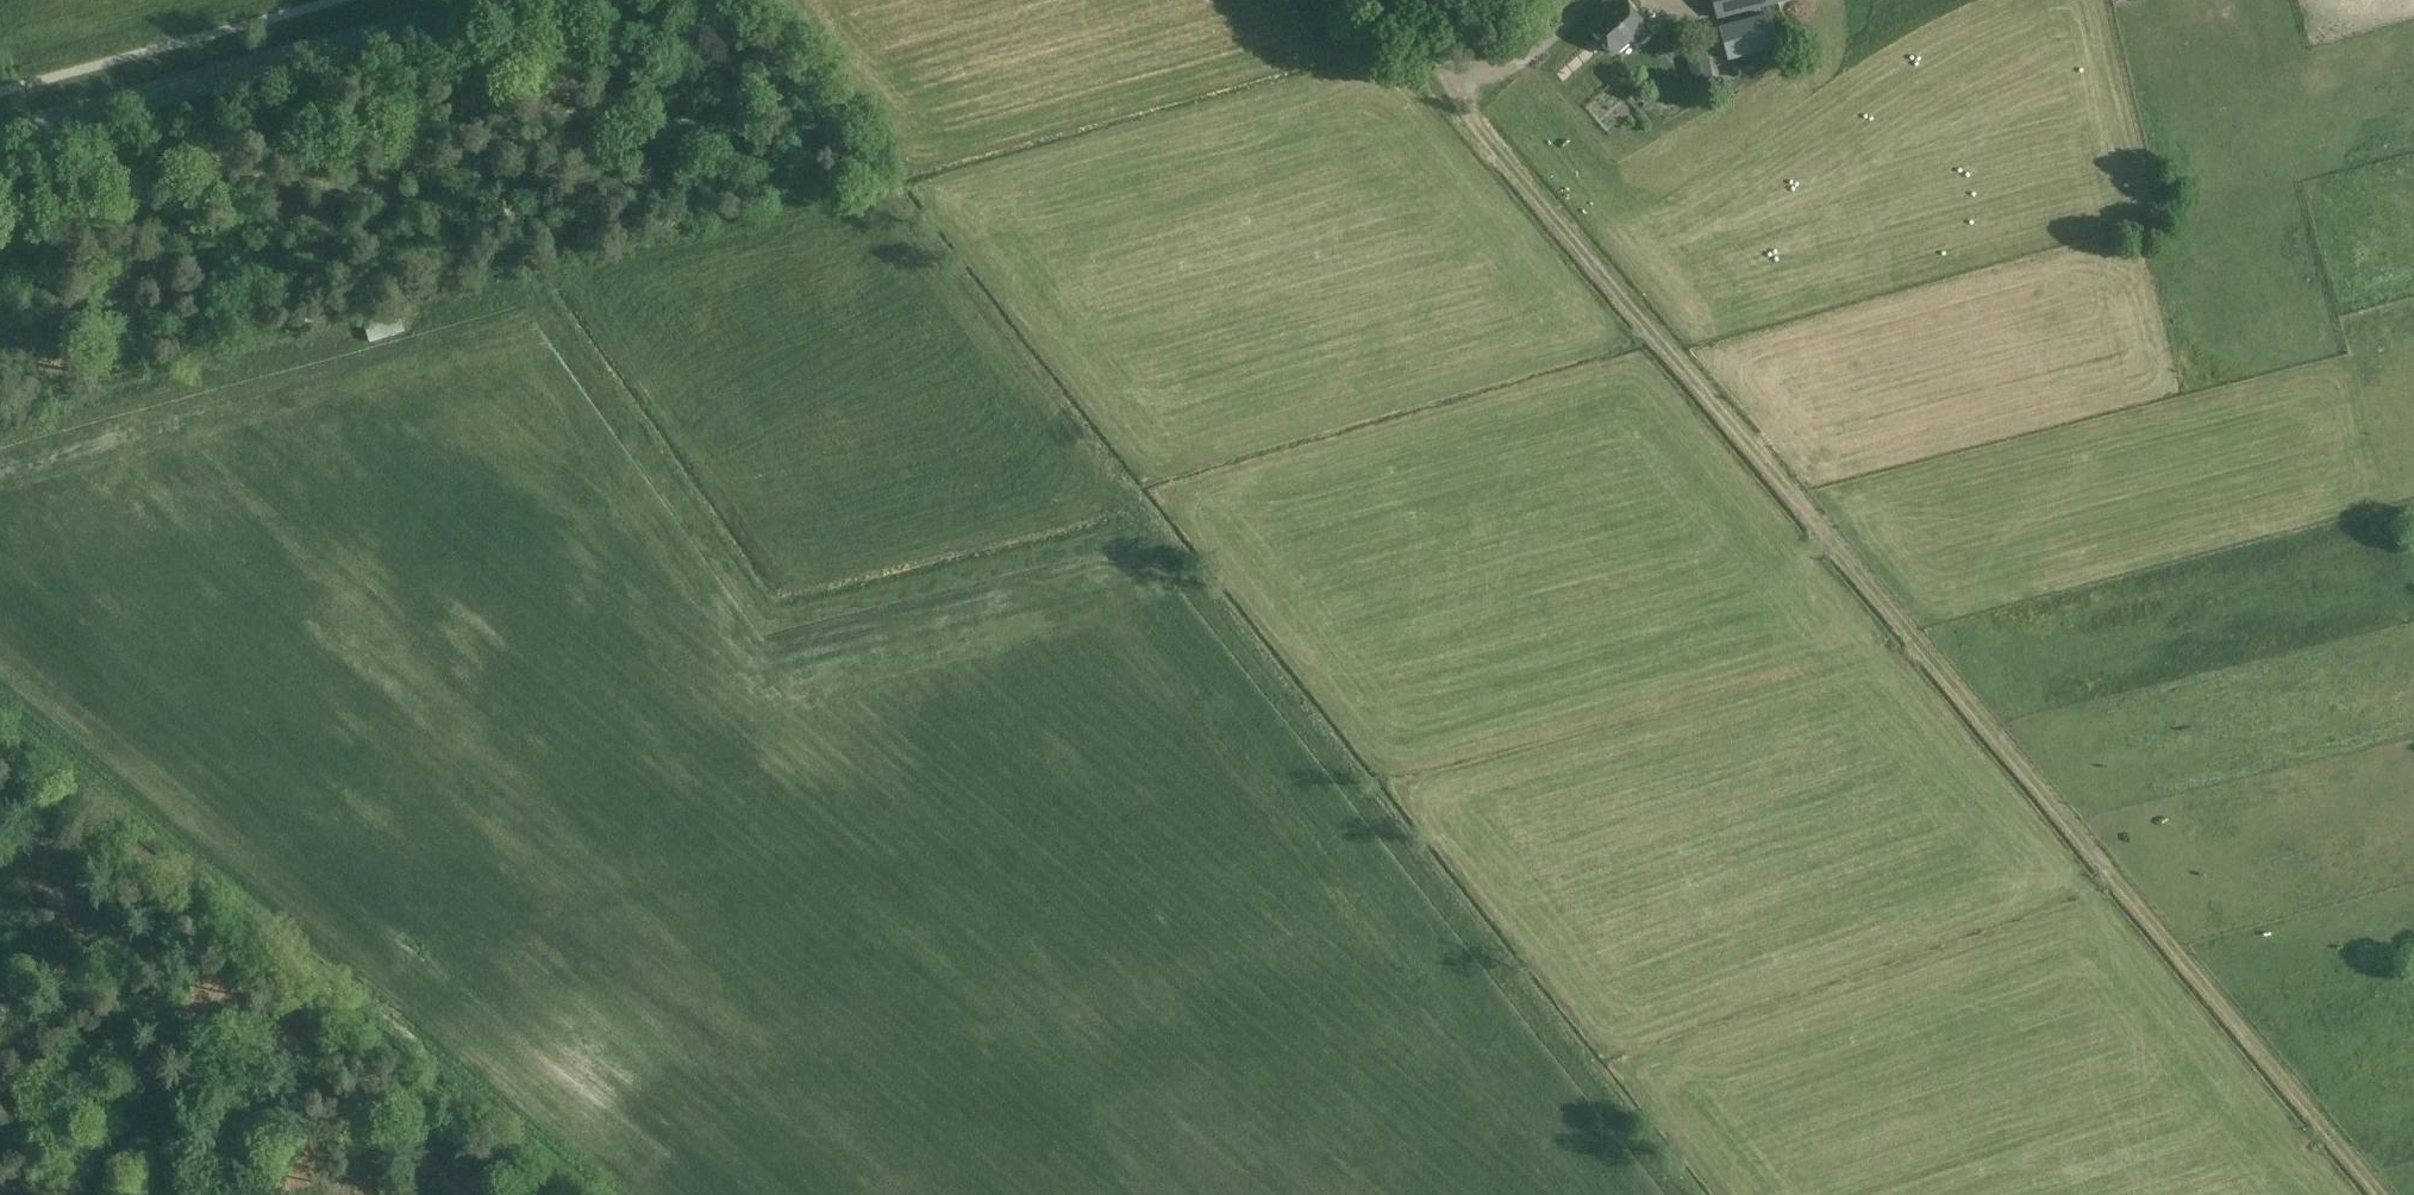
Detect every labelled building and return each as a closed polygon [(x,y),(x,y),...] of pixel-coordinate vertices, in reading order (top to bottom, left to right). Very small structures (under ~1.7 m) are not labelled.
[(1599,22),(1592,28),(1614,53),(1631,39),(1636,45),(1651,32),(1645,26),(1623,0),(1615,8),(1610,1),(1593,15),(1599,22)] [(1719,19),(1792,0),(1714,0),(1719,19)] [(1773,15),(1721,29),(1730,63),(1782,50),(1773,15)] [(1696,95),(1716,90),(1709,57),(1689,62),(1696,95)]
